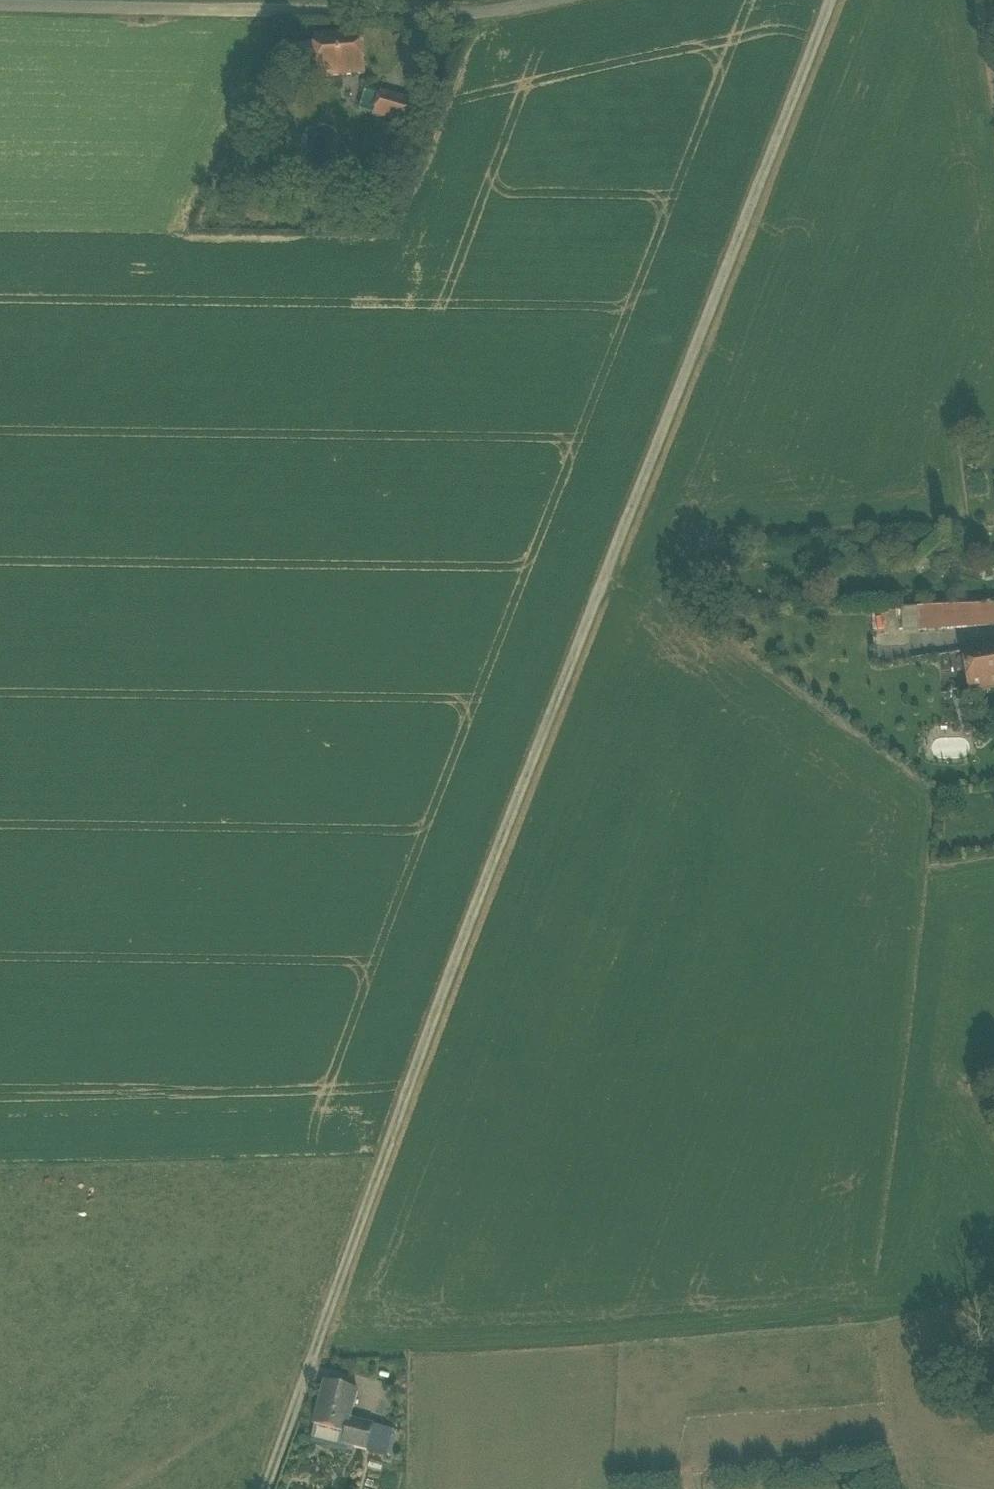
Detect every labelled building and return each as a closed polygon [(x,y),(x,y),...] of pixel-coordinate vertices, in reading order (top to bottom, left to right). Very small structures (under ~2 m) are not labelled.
[(327,35),(330,76),(378,72),(375,32),(327,35)] [(386,115),(419,125),(426,102),(393,92),(391,97),(386,115)] [(373,111),(386,115),(391,97),(378,93),(373,111)] [(918,610),(903,611),(904,632),(920,631),(993,626),(993,606),(918,610)] [(972,692),(993,689),(993,648),(966,652),(969,673),(967,673),(968,676),(970,676),(972,692)] [(346,1435),(347,1435),(351,1421),(359,1392),(326,1384),(314,1426),(346,1435)] [(343,1445),(367,1452),(374,1426),(351,1421),(347,1435),(346,1435),(343,1445)] [(393,1431),(374,1426),(367,1452),(386,1457),(393,1431)]
